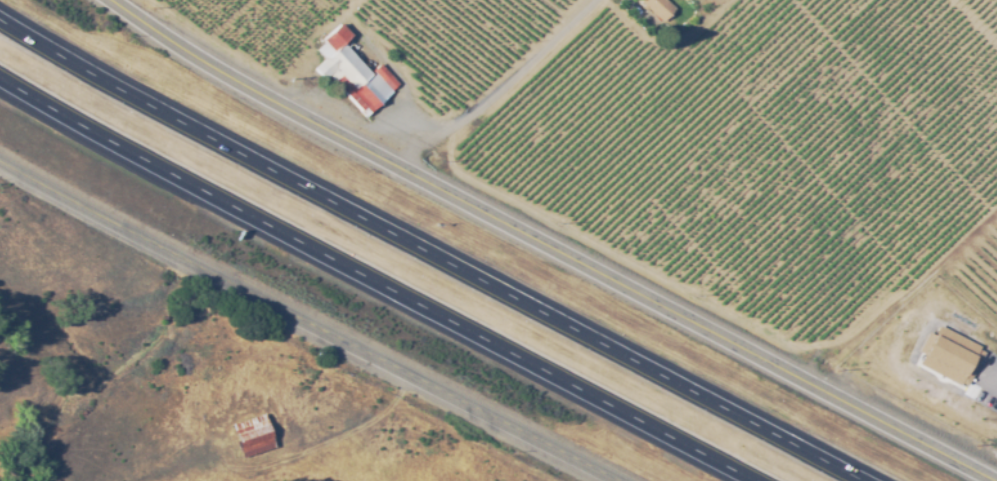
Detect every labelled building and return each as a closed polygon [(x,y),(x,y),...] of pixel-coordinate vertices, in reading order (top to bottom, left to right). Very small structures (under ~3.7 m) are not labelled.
[(639,3),(641,0),(663,0),(673,9),(661,23),(639,3)] [(364,118),(332,83),(333,82),(328,76),(323,80),(313,69),(331,52),(321,40),(338,24),(349,36),(341,44),(369,75),(379,65),(396,84),(389,90),(391,92),(364,118)] [(915,363),(963,386),(981,347),(935,325),(931,334),(925,331),(916,350),(920,352),(915,363)] [(242,459),(229,421),(260,410),(275,453),(268,456),(266,451),(242,459)]
